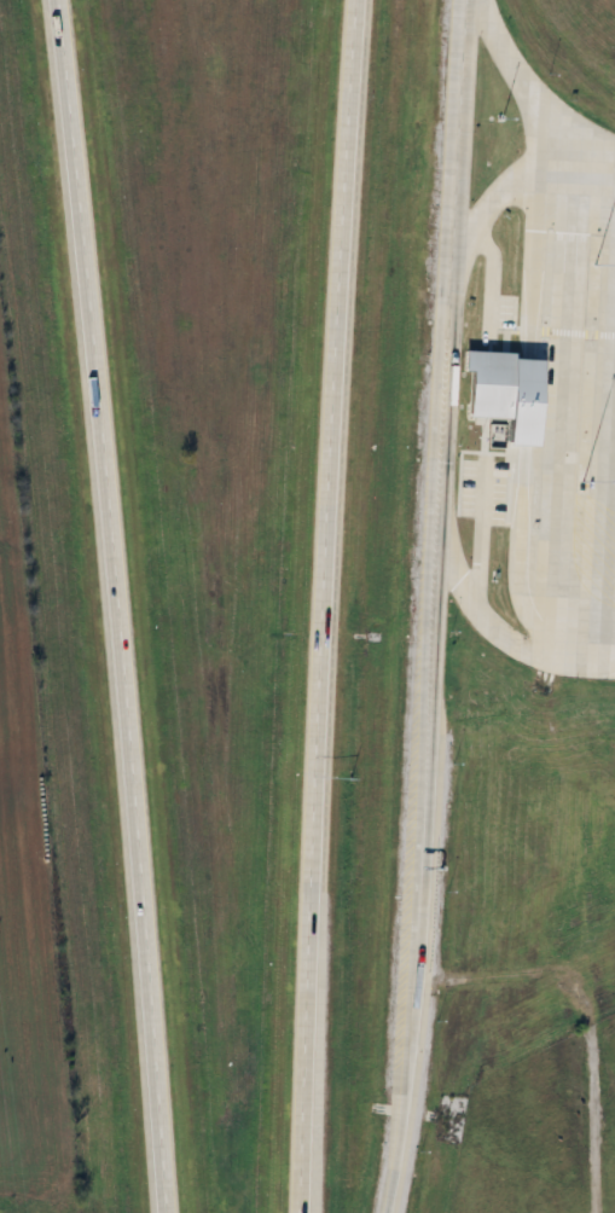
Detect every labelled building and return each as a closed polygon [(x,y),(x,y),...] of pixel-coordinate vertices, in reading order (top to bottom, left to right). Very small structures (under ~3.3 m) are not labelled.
[(529,367),(523,452),(485,449),(486,423),(446,420),(449,354),(497,356),(497,365),(529,367)]
